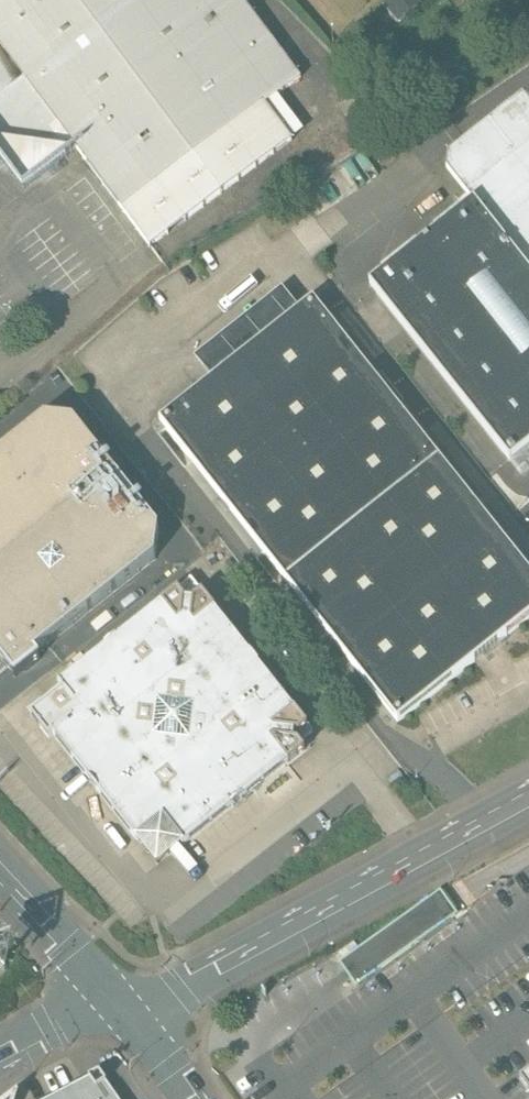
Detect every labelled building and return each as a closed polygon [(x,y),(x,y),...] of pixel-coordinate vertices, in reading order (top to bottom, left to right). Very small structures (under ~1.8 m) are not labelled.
[(23,187),(76,148),(149,246),(292,140),(270,111),(259,119),(254,113),(301,78),(242,0),(0,0),(0,156),(23,187)] [(523,94),(448,153),(446,167),(528,272),(528,103),(523,94)] [(370,282),(511,461),(528,447),(528,272),(473,201),(370,282)] [(159,419),(398,722),(528,618),(528,573),(313,298),(159,419)] [(0,454),(0,568),(116,476),(74,422),(45,419),(0,454)] [(0,568),(0,634),(8,644),(0,651),(0,660),(8,670),(14,678),(39,658),(35,653),(155,559),(158,530),(116,476),(0,568)] [(191,577),(160,602),(161,603),(116,639),(115,638),(114,639),(117,643),(110,649),(107,645),(105,646),(106,647),(61,682),(60,681),(42,695),(49,703),(54,704),(53,713),(48,712),(39,719),(53,737),(55,736),(90,781),(89,781),(90,783),(94,780),(100,787),(96,790),(97,791),(98,791),(137,840),(153,827),(154,814),(172,817),(170,829),(183,846),(232,806),(233,807),(234,806),(232,803),(239,797),(241,801),(243,800),(242,799),(287,763),(288,765),(306,751),(299,742),(294,741),(295,733),(300,733),(309,726),(295,708),(293,709),(258,664),(259,664),(257,662),(254,665),(248,658),(252,656),(251,654),(250,655),(215,610),(216,609),(191,577)] [(158,867),(183,846),(170,829),(172,817),(154,814),(153,827),(137,840),(158,867)] [(348,974),(355,985),(454,913),(448,905),(439,893),(341,964),(348,974)] [(509,1069),(528,1097),(528,1055),(509,1069)] [(106,1075),(60,1098),(122,1098),(106,1075)]
